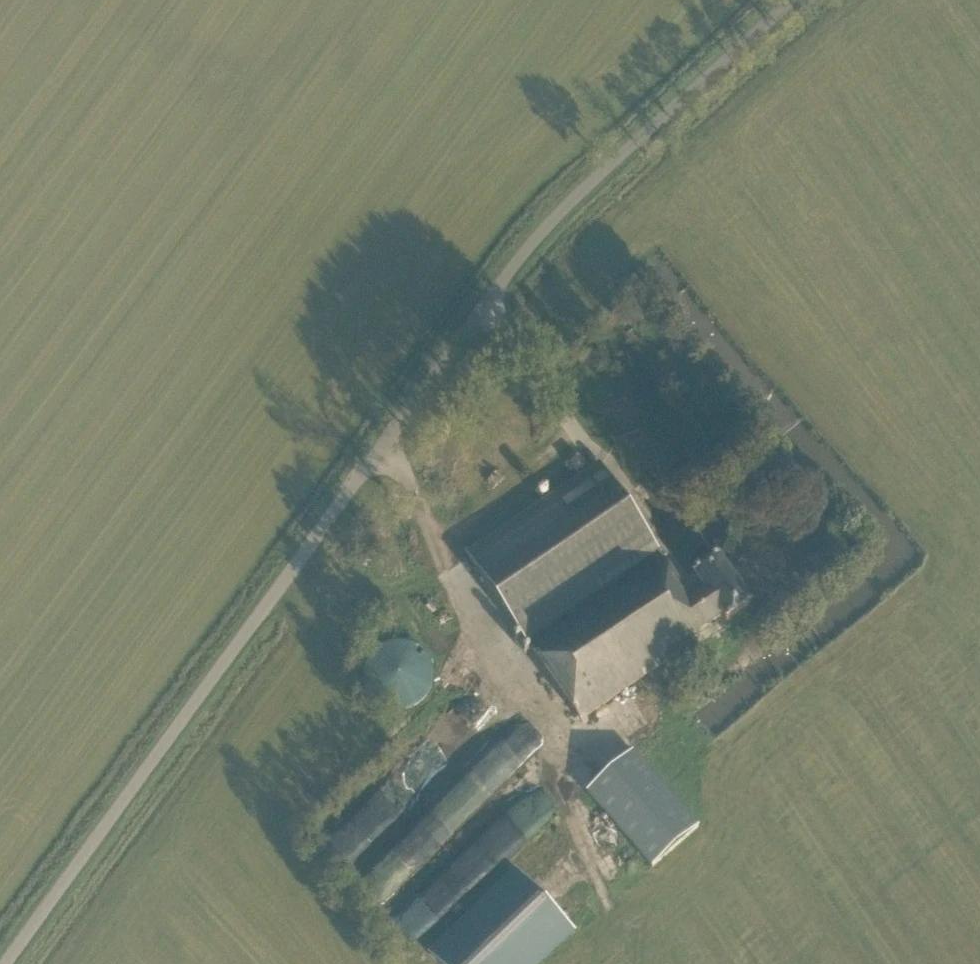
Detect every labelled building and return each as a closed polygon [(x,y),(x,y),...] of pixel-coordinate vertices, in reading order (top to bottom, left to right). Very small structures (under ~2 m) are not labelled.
[(588,468),(580,457),(570,464),(577,475),(588,468)] [(659,550),(603,469),(576,488),(469,563),(526,643),(581,722),(698,641),(694,636),(724,616),(729,623),(753,606),(719,556),(693,574),(703,589),(690,598),(663,560),(556,634),(550,625),(632,569),(659,550)] [(405,642),(399,641),(393,642),(387,643),(379,648),(374,652),(370,656),(367,661),(365,670),(364,676),(365,682),(366,688),(369,693),(374,701),(379,705),(387,709),(393,710),(399,711),(405,710),(411,709),(419,705),(423,701),(427,696),(430,691),(432,685),(434,676),(433,670),(432,664),(427,656),(423,651),(419,648),(411,643),(405,642)] [(587,793),(652,866),(698,825),(632,752),(587,793)] [(353,868),(413,802),(392,783),(332,848),(353,868)] [(516,872),(429,956),(437,963),(537,963),(572,930),(516,872)]
